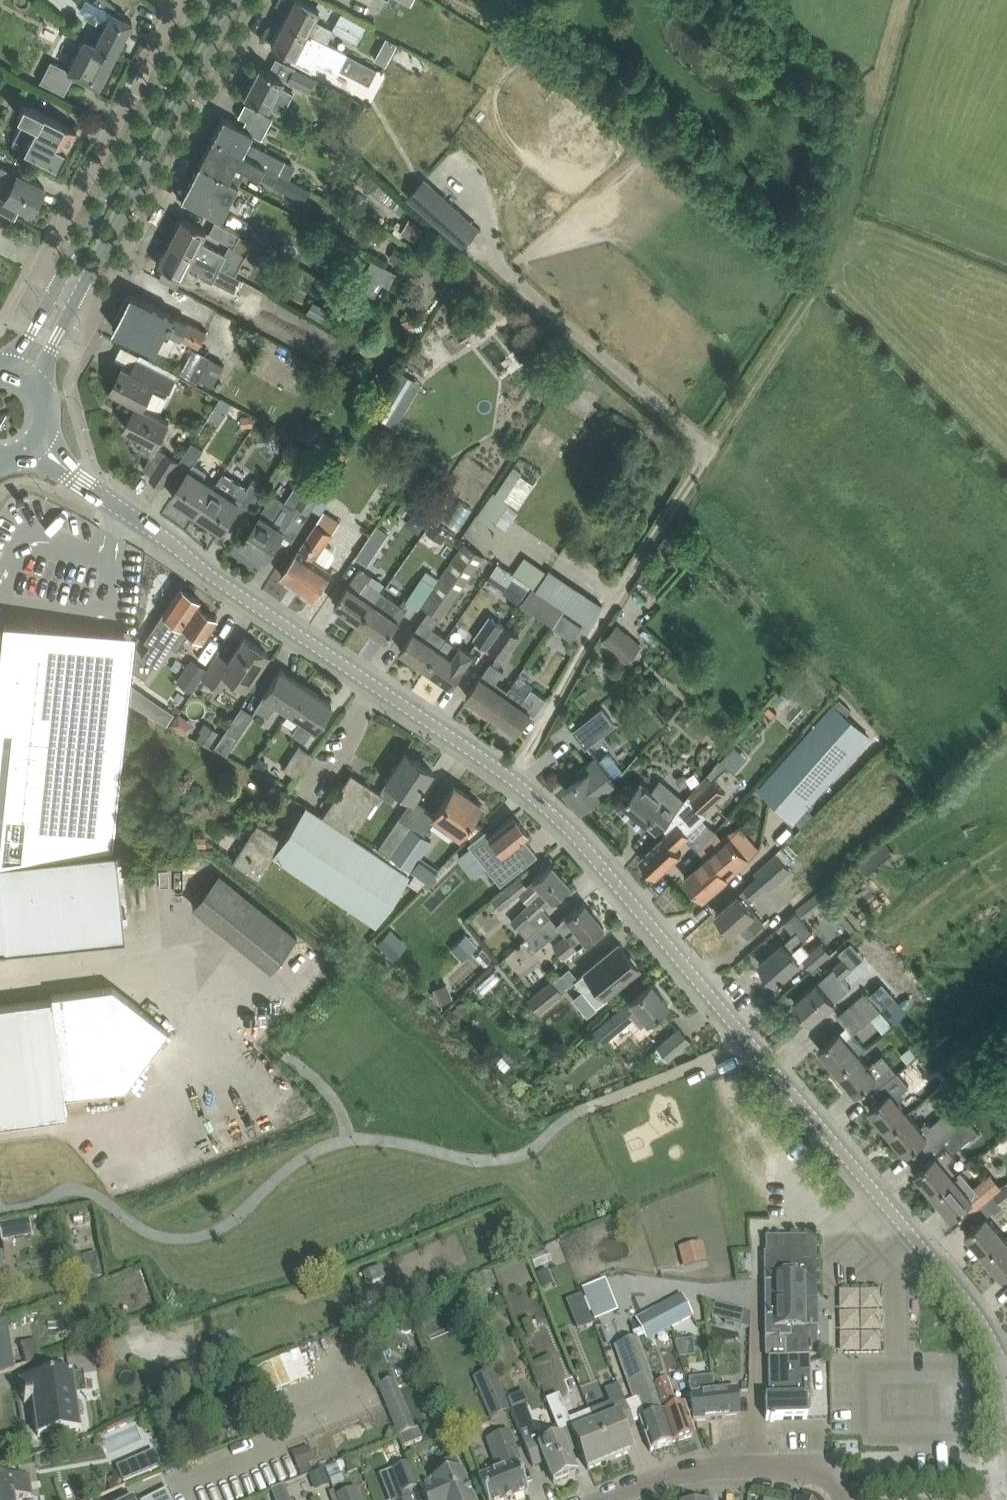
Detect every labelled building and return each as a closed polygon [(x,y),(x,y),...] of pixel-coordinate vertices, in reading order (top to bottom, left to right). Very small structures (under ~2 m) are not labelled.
[(79,10),(84,12),(82,15),(94,20),(96,17),(102,20),(105,22),(94,42),(115,53),(132,20),(122,15),(124,13),(116,9),(115,12),(111,10),(114,4),(109,0),(93,0),(92,0),(84,0),(79,10)] [(283,20),(325,41),(332,29),(356,42),(365,25),(340,12),(332,28),(313,18),(318,9),(302,0),(293,0),(283,20)] [(271,43),(288,52),(294,55),(299,44),(325,59),(332,45),(325,41),(283,20),(271,43)] [(49,59),(39,81),(64,93),(73,73),(77,75),(81,77),(80,79),(87,83),(89,80),(98,85),(115,53),(94,42),(83,37),(67,68),(49,59)] [(348,53),(333,46),(325,62),(339,69),(348,53)] [(244,95),(262,104),(268,107),(281,113),(292,91),(279,85),(282,78),(269,71),(269,70),(266,69),(266,70),(259,66),(244,95)] [(314,78),(294,68),(287,80),(307,90),(314,78)] [(333,95),(331,108),(348,111),(350,98),(333,95)] [(21,125),(13,140),(40,154),(58,163),(76,128),(58,119),(24,101),(21,105),(17,113),(25,117),(21,125)] [(211,137),(264,164),(278,172),(285,159),(248,140),(252,132),(259,135),(270,115),(264,113),(246,103),(242,113),(247,116),(242,126),(222,116),(211,137)] [(324,123),(316,131),(328,142),(336,134),(324,123)] [(200,159),(198,162),(238,182),(245,168),(258,175),(290,191),(296,181),(278,172),(264,164),(211,137),(200,158),(200,159)] [(327,152),(333,159),(342,149),(336,143),(327,152)] [(180,196),(198,205),(220,216),(238,182),(198,162),(180,196)] [(14,216),(19,206),(31,212),(39,196),(36,195),(41,185),(26,177),(17,172),(16,172),(0,164),(0,209),(14,216)] [(480,227),(425,177),(407,197),(462,247),(480,227)] [(360,212),(368,199),(359,195),(351,206),(360,212)] [(169,240),(220,265),(226,253),(214,247),(199,241),(205,229),(181,217),(169,240)] [(409,219),(402,230),(414,238),(421,227),(409,219)] [(228,228),(214,221),(208,233),(244,251),(250,240),(247,238),(228,228)] [(157,263),(175,272),(182,275),(187,265),(201,272),(200,275),(212,281),(212,280),(234,290),(240,277),(219,267),(220,265),(169,240),(157,263)] [(405,266),(411,253),(396,246),(390,258),(405,266)] [(386,266),(379,279),(389,285),(396,271),(386,266)] [(429,275),(422,279),(426,287),(433,282),(429,275)] [(118,316),(114,323),(116,325),(114,328),(132,337),(156,349),(166,329),(200,346),(207,331),(150,301),(132,292),(131,295),(128,295),(123,305),(125,306),(121,315),(118,316)] [(333,325),(339,314),(314,300),(308,312),(333,325)] [(405,334),(423,329),(420,315),(401,321),(405,334)] [(344,321),(339,329),(358,339),(363,331),(344,321)] [(212,385),(224,364),(193,348),(180,373),(197,382),(199,378),(212,385)] [(519,356),(507,364),(515,376),(527,368),(519,356)] [(155,411),(164,394),(166,395),(176,377),(138,357),(133,368),(124,363),(111,389),(138,402),(155,411)] [(579,357),(573,365),(580,370),(586,363),(579,357)] [(399,410),(418,380),(401,370),(383,400),(399,410)] [(164,485),(177,465),(154,449),(158,441),(165,444),(174,425),(168,422),(169,419),(155,411),(138,402),(125,427),(141,435),(136,446),(151,454),(144,468),(152,474),(150,476),(164,485)] [(253,414),(243,415),(244,425),(253,424),(253,414)] [(544,426),(536,438),(556,452),(564,440),(544,426)] [(281,432),(278,437),(280,443),(285,447),(291,437),(281,432)] [(172,495),(197,512),(214,486),(202,478),(207,471),(194,462),(203,449),(192,442),(177,465),(188,472),(172,495)] [(496,492),(494,491),(478,515),(492,527),(499,518),(508,525),(518,510),(517,509),(530,491),(531,480),(521,473),(523,470),(514,464),(496,492)] [(248,511),(259,495),(264,488),(263,488),(265,484),(254,477),(252,480),(247,487),(223,471),(214,486),(197,512),(222,528),(238,505),(248,511)] [(247,535),(243,542),(266,557),(277,541),(277,540),(287,525),(292,518),(302,524),(311,511),(309,510),(312,506),(314,507),(322,493),(321,492),(324,486),(312,478),(303,492),(295,487),(286,501),(275,493),(261,515),(254,525),(250,532),(249,531),(246,534),(247,535)] [(322,512),(330,498),(322,493),(314,507),(322,512)] [(292,558),(281,574),(302,589),(302,593),(307,596),(311,594),(314,596),(325,580),(332,569),(328,566),(334,556),(334,549),(326,544),(341,521),(324,510),(292,558)] [(432,523),(427,530),(442,541),(447,533),(432,523)] [(367,563),(386,536),(375,528),(356,555),(367,563)] [(450,561),(438,577),(440,579),(421,605),(428,610),(412,633),(401,649),(426,667),(447,637),(433,627),(440,617),(483,555),(460,540),(448,559),(450,561)] [(536,589),(543,594),(550,598),(565,608),(573,614),(589,625),(597,614),(603,605),(586,594),(550,569),(548,571),(524,555),(513,572),(514,573),(513,575),(530,586),(532,585),(536,588),(535,588),(536,589)] [(498,564),(489,578),(504,589),(513,575),(498,564)] [(335,603),(361,621),(382,590),(368,580),(372,574),(361,566),(346,587),(335,603)] [(420,605),(421,605),(440,579),(438,577),(426,569),(408,596),(406,599),(419,607),(420,605)] [(529,589),(530,586),(513,575),(504,589),(502,591),(518,602),(528,588),(529,589)] [(148,633),(143,640),(148,644),(141,656),(156,665),(169,644),(176,649),(188,630),(190,631),(185,638),(197,646),(205,634),(216,617),(196,604),(200,599),(180,585),(148,633)] [(529,589),(520,602),(554,624),(565,608),(550,598),(543,594),(536,589),(535,588),(536,588),(532,585),(530,586),(529,589)] [(408,608),(397,601),(382,590),(361,621),(386,639),(398,623),(408,608)] [(583,625),(563,612),(553,627),(569,638),(573,640),(583,625)] [(474,637),(489,648),(505,625),(489,614),(474,637)] [(642,645),(618,623),(602,641),(626,662),(642,645)] [(500,701),(505,694),(491,684),(495,679),(497,680),(503,670),(498,666),(519,635),(505,625),(489,648),(498,654),(492,662),(490,660),(467,695),(480,704),(480,709),(487,714),(492,712),(492,713),(500,701)] [(218,653),(207,669),(203,676),(219,687),(228,675),(245,686),(268,652),(244,636),(228,660),(218,653)] [(452,685),(464,668),(474,654),(462,647),(462,648),(447,637),(426,667),(452,685)] [(569,638),(566,643),(566,646),(573,651),(578,644),(573,640),(569,638)] [(111,847),(118,778),(130,646),(130,645),(8,644),(3,648),(1,661),(0,661),(0,665),(0,859),(111,847)] [(191,657),(176,679),(191,690),(206,668),(191,657)] [(280,668),(269,685),(263,693),(264,694),(255,707),(268,715),(276,702),(288,711),(306,685),(280,668)] [(331,702),(306,685),(288,711),(300,718),(291,731),(304,740),(313,727),(314,727),(320,719),(331,702)] [(531,687),(526,695),(511,685),(505,694),(500,701),(492,713),(518,730),(531,712),(534,714),(546,697),(531,687)] [(780,710),(790,699),(782,691),(771,703),(780,710)] [(156,701),(148,712),(164,722),(172,711),(156,701)] [(833,704),(759,789),(795,821),(869,736),(833,704)] [(237,737),(252,713),(241,706),(226,730),(237,737)] [(615,723),(603,708),(574,730),(586,746),(615,723)] [(204,722),(197,732),(211,740),(217,731),(204,722)] [(299,744),(283,768),(293,775),(294,776),(310,752),(299,744)] [(387,780),(379,791),(381,793),(383,794),(392,800),(399,789),(411,797),(413,799),(414,798),(421,786),(432,770),(404,751),(385,779),(387,780)] [(581,807),(596,795),(615,781),(612,777),(622,769),(610,753),(606,753),(598,760),(595,756),(579,769),(583,775),(566,789),(581,807)] [(258,755),(253,764),(262,769),(267,761),(258,755)] [(713,779),(728,766),(720,759),(708,773),(710,775),(713,779)] [(352,836),(366,815),(381,793),(379,791),(351,772),(340,789),(322,816),(288,866),(376,925),(409,875),(352,836)] [(656,875),(671,861),(681,853),(676,847),(686,838),(698,849),(714,830),(702,817),(706,814),(703,811),(724,791),(713,779),(710,775),(684,799),(684,800),(662,826),(668,831),(640,857),(656,875)] [(657,832),(662,826),(684,800),(684,799),(660,779),(652,789),(641,780),(632,791),(618,806),(643,827),(646,823),(657,832)] [(434,812),(432,815),(435,817),(457,833),(460,829),(469,835),(477,827),(468,820),(480,803),(454,784),(442,801),(434,812)] [(399,818),(378,849),(390,856),(410,826),(424,805),(414,798),(413,799),(411,797),(398,817),(399,818)] [(257,878),(272,855),(288,866),(322,816),(306,805),(283,839),(257,822),(231,861),(257,878)] [(410,826),(390,856),(410,870),(430,839),(420,832),(432,815),(434,812),(424,805),(410,826)] [(469,847),(458,856),(474,876),(485,867),(499,884),(537,853),(523,837),(528,833),(513,814),(498,827),(489,834),(484,828),(466,843),(469,847)] [(206,846),(205,835),(190,836),(190,847),(206,846)] [(728,876),(748,859),(730,837),(685,876),(704,898),(728,877),(728,876)] [(116,846),(111,847),(0,859),(0,948),(125,936),(116,846)] [(748,936),(765,922),(748,902),(766,886),(770,890),(792,870),(776,851),(754,872),(758,876),(716,912),(733,931),(739,926),(748,936)] [(526,937),(550,915),(543,907),(551,900),(569,884),(550,863),(532,880),(533,881),(527,887),(519,877),(492,901),(499,908),(511,899),(512,900),(519,894),(527,904),(521,910),(510,919),(518,927),(523,933),(526,937)] [(218,871),(191,905),(269,969),(297,935),(218,871)] [(431,874),(422,883),(427,888),(436,879),(431,874)] [(817,891),(795,910),(796,910),(784,921),(793,932),(784,940),(781,937),(767,950),(770,953),(759,962),(777,981),(781,978),(782,978),(784,976),(784,975),(804,957),(813,968),(831,953),(821,942),(809,952),(801,942),(805,938),(804,937),(814,929),(803,917),(825,898),(819,890),(817,891)] [(564,934),(552,944),(563,958),(588,938),(603,925),(583,900),(568,913),(565,915),(560,919),(569,930),(564,934)] [(556,923),(550,915),(526,937),(520,942),(529,953),(559,928),(559,927),(558,925),(556,923)] [(388,929),(377,942),(394,958),(405,945),(388,929)] [(461,958),(476,945),(465,933),(450,947),(461,958)] [(581,971),(582,972),(582,973),(574,980),(596,1007),(607,998),(604,995),(622,981),(638,968),(617,942),(602,955),(592,962),(581,971)] [(794,1001),(811,1021),(851,986),(842,976),(852,967),(844,957),(794,1001)] [(500,973),(481,990),(489,998),(508,982),(500,973)] [(527,999),(537,1011),(560,992),(551,980),(527,999)] [(882,981),(870,992),(883,1007),(890,1015),(902,1005),(895,996),(882,981)] [(607,1019),(592,1031),(601,1043),(608,1037),(617,1030),(632,1016),(640,1026),(647,1020),(668,1003),(650,982),(635,995),(628,1000),(629,1001),(607,1019)] [(49,1117),(66,1115),(64,1095),(124,1087),(169,1031),(112,986),(51,994),(51,998),(0,1005),(0,1124),(49,1117)] [(436,994),(439,1003),(452,998),(448,989),(436,994)] [(864,991),(837,1014),(846,1025),(852,1032),(870,1017),(880,1028),(889,1021),(879,1009),(864,991)] [(459,1001),(450,1009),(457,1016),(466,1008),(459,1001)] [(655,1045),(643,1056),(654,1068),(687,1040),(677,1027),(655,1045)] [(838,1070),(858,1052),(840,1030),(834,1034),(819,1047),(838,1070)] [(494,1050),(489,1055),(493,1059),(498,1054),(494,1050)] [(916,1050),(902,1060),(916,1080),(930,1070),(916,1050)] [(875,1090),(898,1071),(882,1052),(868,1063),(858,1052),(838,1070),(856,1092),(868,1082),(875,1090)] [(881,1098),(869,1107),(888,1130),(909,1113),(898,1100),(905,1094),(901,1090),(902,1089),(908,1084),(905,1079),(898,1071),(875,1090),(881,1098)] [(934,1090),(941,1085),(932,1074),(926,1079),(934,1090)] [(920,1141),(927,1149),(966,1115),(956,1103),(937,1118),(936,1117),(929,1123),(929,1122),(924,1122),(920,1125),(909,1113),(888,1130),(907,1152),(920,1141)] [(915,1171),(934,1194),(959,1173),(949,1162),(956,1156),(952,1151),(978,1130),(966,1115),(927,1149),(933,1156),(915,1171)] [(985,1138),(977,1144),(982,1150),(991,1144),(985,1138)] [(959,1173),(934,1194),(953,1216),(972,1200),(977,1206),(1001,1187),(989,1173),(974,1186),(961,1171),(959,1173)] [(966,1231),(984,1254),(1005,1236),(988,1216),(995,1212),(997,1215),(1005,1208),(1002,1204),(1006,1200),(1006,1182),(1001,1187),(977,1206),(970,1212),(978,1221),(966,1231)] [(0,1223),(0,1240),(0,1241),(31,1236),(28,1218),(0,1223)] [(764,1253),(763,1253),(763,1282),(764,1356),(765,1356),(775,1356),(784,1356),(784,1357),(801,1357),(809,1357),(817,1357),(816,1327),(804,1327),(804,1311),(804,1300),(816,1300),(815,1236),(764,1237),(764,1253)] [(1005,1236),(984,1254),(1003,1276),(1006,1273),(1006,1239),(1005,1236)] [(706,1263),(701,1241),(677,1247),(682,1269),(706,1263)] [(86,1270),(78,1272),(81,1282),(102,1277),(100,1267),(86,1270)] [(546,1270),(536,1274),(542,1288),(551,1284),(546,1270)] [(492,1285),(496,1283),(491,1271),(487,1273),(487,1272),(473,1278),(480,1294),(493,1289),(492,1285)] [(604,1279),(581,1288),(590,1310),(613,1301),(604,1279)] [(680,1295),(658,1307),(669,1328),(692,1317),(680,1295)] [(647,1340),(669,1328),(658,1307),(636,1318),(647,1340)] [(725,1321),(724,1322),(748,1328),(749,1312),(728,1307),(725,1321)] [(12,1370),(5,1320),(0,1321),(0,1373),(12,1370)] [(402,1327),(400,1332),(402,1338),(407,1339),(412,1337),(414,1332),(412,1327),(407,1325),(402,1327)] [(34,1340),(20,1345),(22,1353),(26,1366),(40,1362),(39,1354),(34,1340)] [(635,1340),(615,1347),(634,1399),(635,1402),(638,1401),(644,1418),(660,1412),(651,1386),(635,1340)] [(692,1341),(674,1343),(678,1359),(693,1357),(692,1341)] [(381,1355),(371,1360),(375,1370),(386,1365),(381,1355)] [(784,1357),(784,1356),(775,1356),(765,1356),(767,1358),(769,1398),(764,1398),(765,1420),(769,1420),(769,1421),(773,1421),(773,1420),(806,1419),(806,1399),(810,1398),(809,1357),(801,1357),(784,1357)] [(37,1437),(57,1434),(79,1431),(74,1395),(84,1394),(82,1375),(41,1380),(21,1382),(24,1404),(32,1403),(37,1437)] [(692,1421),(716,1419),(713,1394),(711,1377),(688,1379),(692,1421)] [(499,1378),(478,1386),(487,1407),(506,1399),(508,1399),(499,1378)] [(397,1437),(413,1430),(393,1380),(377,1387),(397,1437)] [(683,1405),(675,1408),(666,1381),(651,1386),(660,1412),(671,1444),(694,1436),(687,1417),(683,1405)] [(588,1411),(594,1425),(605,1453),(608,1461),(630,1452),(622,1431),(634,1426),(626,1408),(617,1384),(603,1390),(608,1404),(588,1411)] [(716,1419),(739,1417),(736,1391),(713,1394),(716,1419)] [(511,1410),(510,1411),(522,1442),(525,1448),(532,1467),(544,1462),(552,1483),(575,1474),(566,1452),(556,1428),(536,1436),(524,1405),(511,1410)] [(649,1451),(671,1444),(660,1412),(644,1418),(638,1420),(643,1432),(649,1451)] [(551,1416),(556,1428),(562,1426),(557,1414),(551,1416)] [(586,1469),(608,1461),(605,1453),(594,1425),(581,1430),(577,1420),(562,1426),(556,1428),(566,1452),(578,1448),(586,1469)] [(519,1476),(515,1465),(519,1463),(512,1445),(508,1447),(504,1435),(487,1441),(497,1471),(478,1478),(486,1499),(511,1499),(526,1494),(519,1476)] [(301,1448),(290,1453),(297,1468),(298,1468),(300,1474),(310,1470),(308,1464),(301,1448)] [(152,1453),(144,1456),(151,1472),(159,1469),(152,1453)] [(341,1461),(346,1473),(357,1469),(352,1457),(341,1461)] [(459,1468),(454,1457),(436,1465),(440,1476),(429,1481),(429,1482),(417,1487),(423,1499),(472,1499),(459,1468)] [(389,1470),(399,1495),(417,1487),(408,1463),(389,1470)] [(322,1470),(307,1476),(313,1490),(328,1484),(322,1470)] [(13,1498),(30,1495),(28,1475),(0,1479),(0,1499),(14,1499),(13,1498)] [(270,1491),(274,1499),(288,1499),(283,1486),(282,1486),(270,1491)] [(146,1499),(171,1499),(166,1490),(146,1499)]
